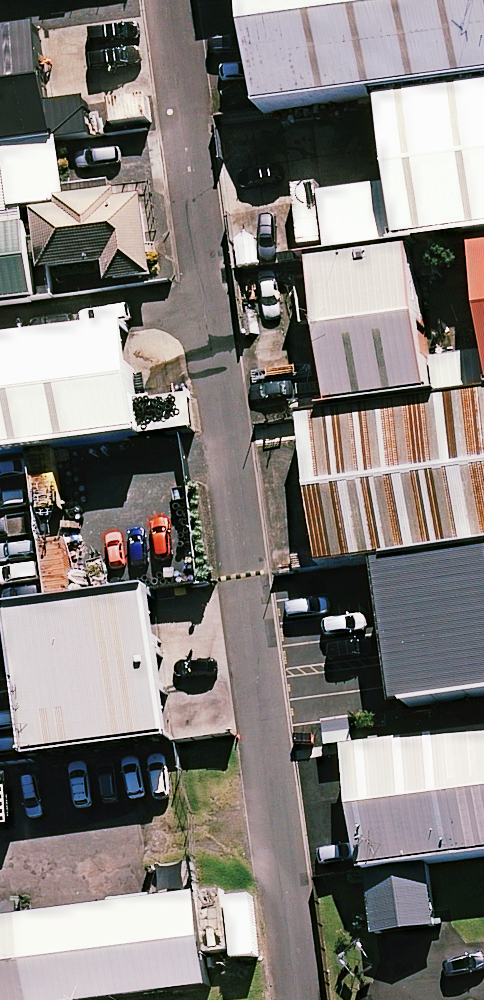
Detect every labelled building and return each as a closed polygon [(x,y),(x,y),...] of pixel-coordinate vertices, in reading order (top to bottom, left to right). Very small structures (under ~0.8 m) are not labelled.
[(483,101),(483,0),(257,0),(275,129),(408,111),(483,101)] [(0,12),(0,130),(64,120),(46,4),(0,12)] [(408,111),(429,266),(483,259),(483,101),(408,111)] [(65,205),(57,143),(0,149),(0,303),(34,299),(22,211),(30,210),(65,205)] [(65,205),(30,210),(39,274),(101,266),(104,286),(153,280),(142,199),(119,202),(118,192),(67,199),(68,204),(65,205)] [(453,415),(429,266),(338,276),(359,428),(453,415)] [(0,329),(0,452),(141,430),(123,311),(0,329)] [(322,434),(341,581),(398,574),(483,563),(483,411),(453,415),(359,428),(322,434)] [(398,574),(417,716),(483,708),(483,563),(398,574)] [(162,567),(13,589),(37,747),(186,725),(162,567)] [(357,751),(377,878),(483,862),(483,732),(357,751)] [(0,897),(0,998),(208,967),(193,867),(0,897)]
